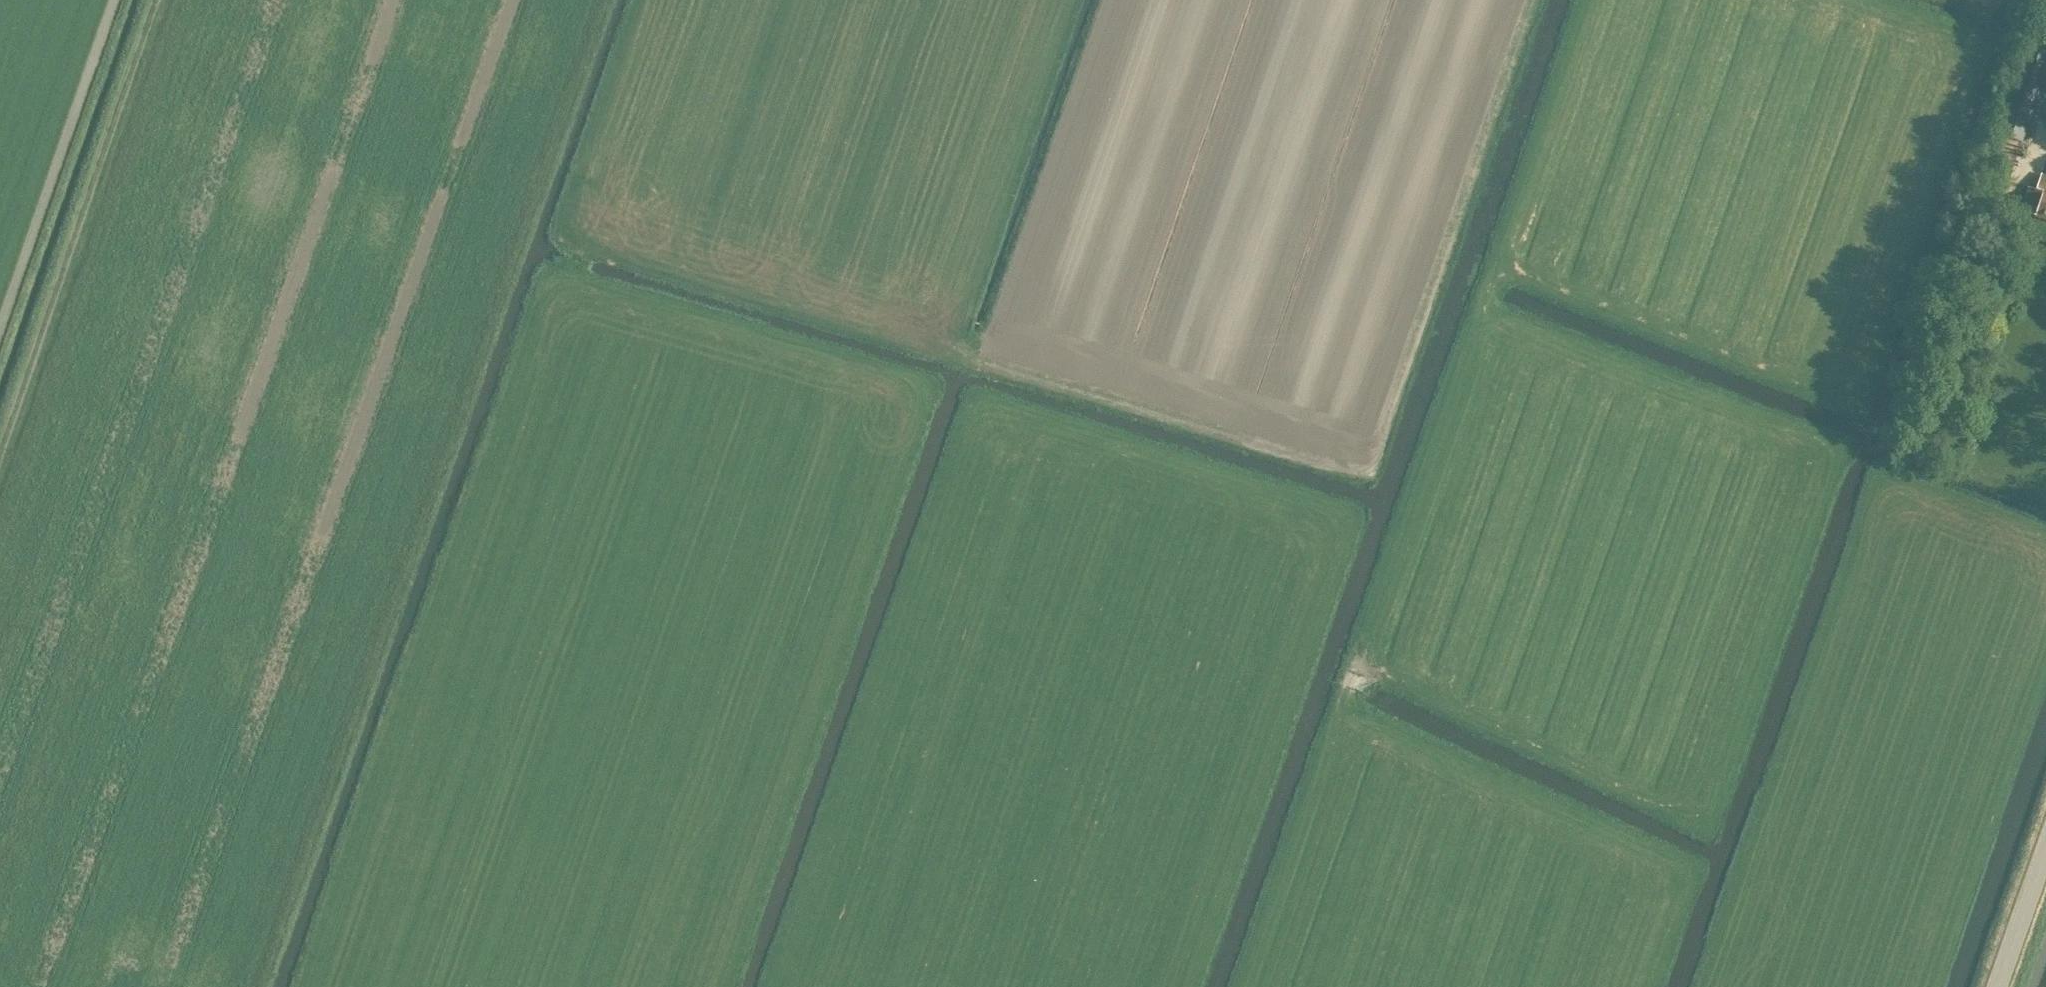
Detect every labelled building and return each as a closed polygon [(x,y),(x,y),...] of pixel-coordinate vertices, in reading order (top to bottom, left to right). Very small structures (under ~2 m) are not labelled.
[(2020,124),(2030,94),(2038,97),(2045,76),(2045,34),(2029,29),(1997,116),(2020,124)] [(2034,213),(2045,217),(2045,175),(2040,173),(2036,188),(2029,186),(2019,209),(2034,214),(2034,213)]
